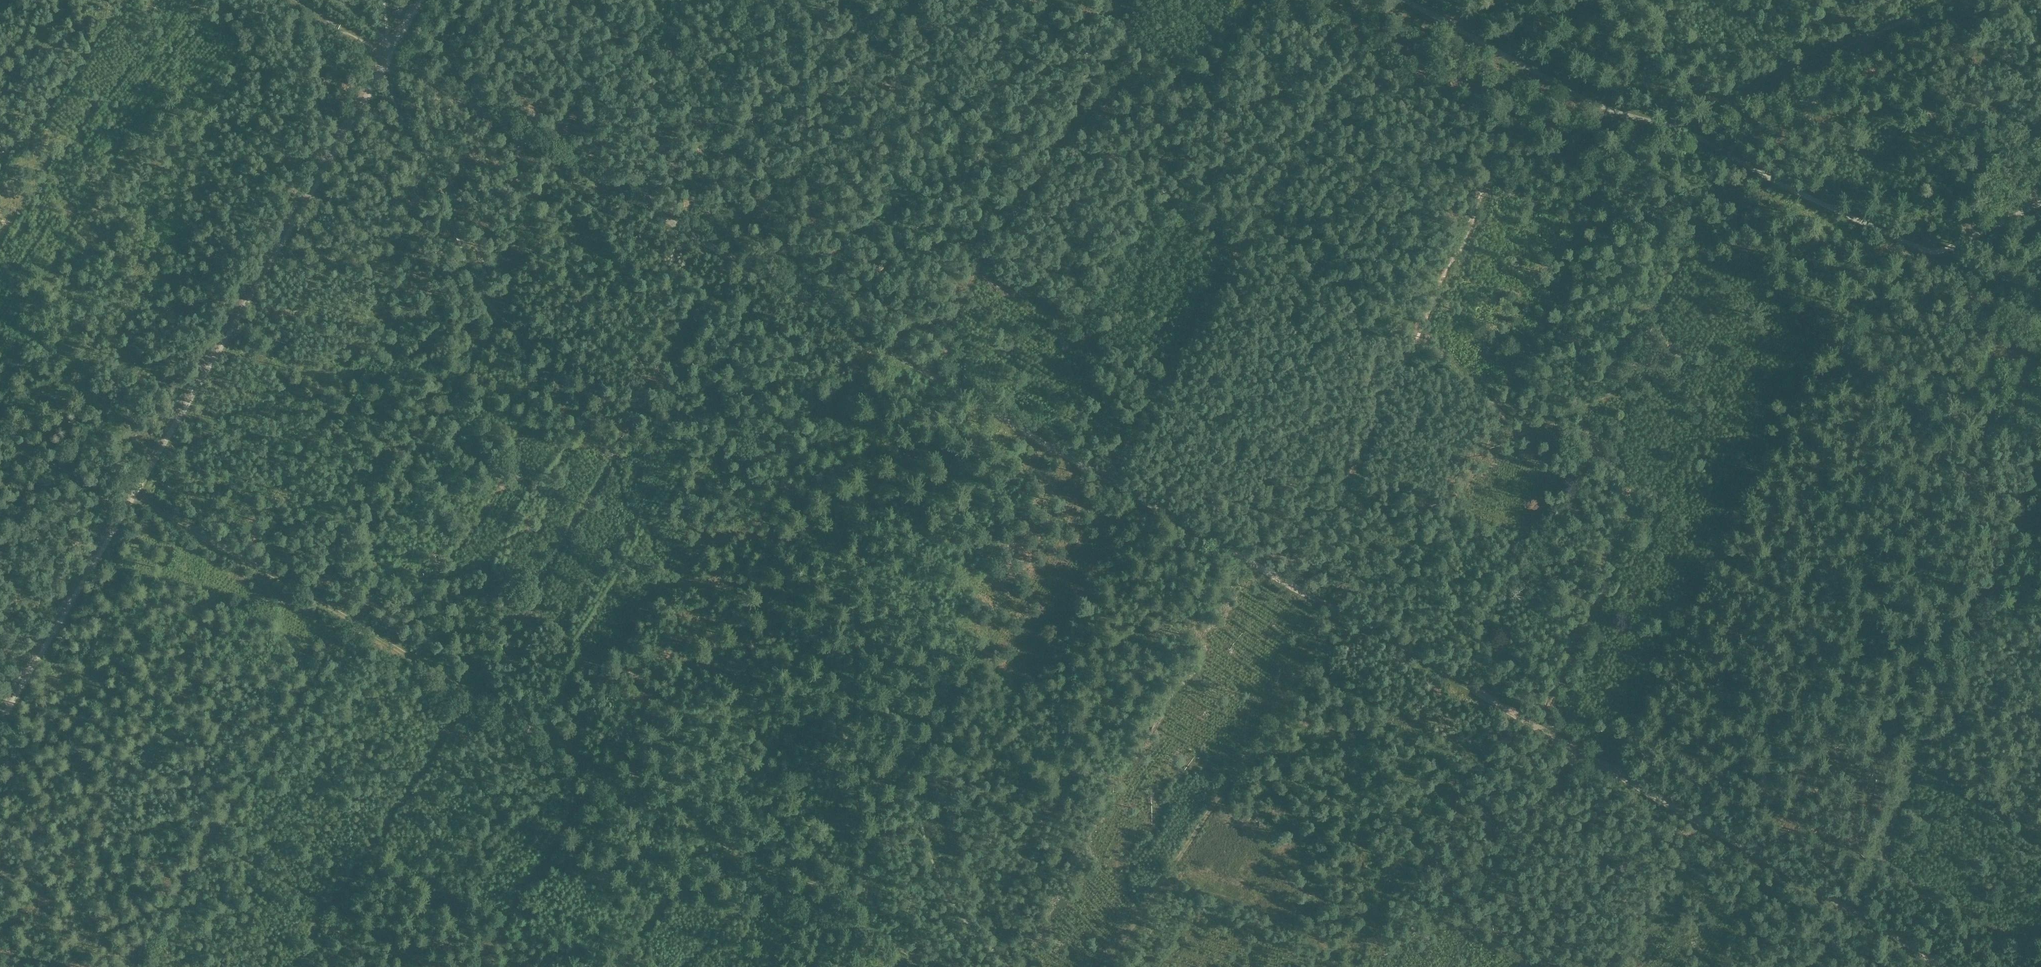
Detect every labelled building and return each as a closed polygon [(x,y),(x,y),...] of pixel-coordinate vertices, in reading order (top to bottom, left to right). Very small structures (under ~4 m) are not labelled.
[(70,587),(78,570),(72,567),(64,584),(70,587)] [(15,665),(19,671),(28,665),(23,658),(15,665)]
